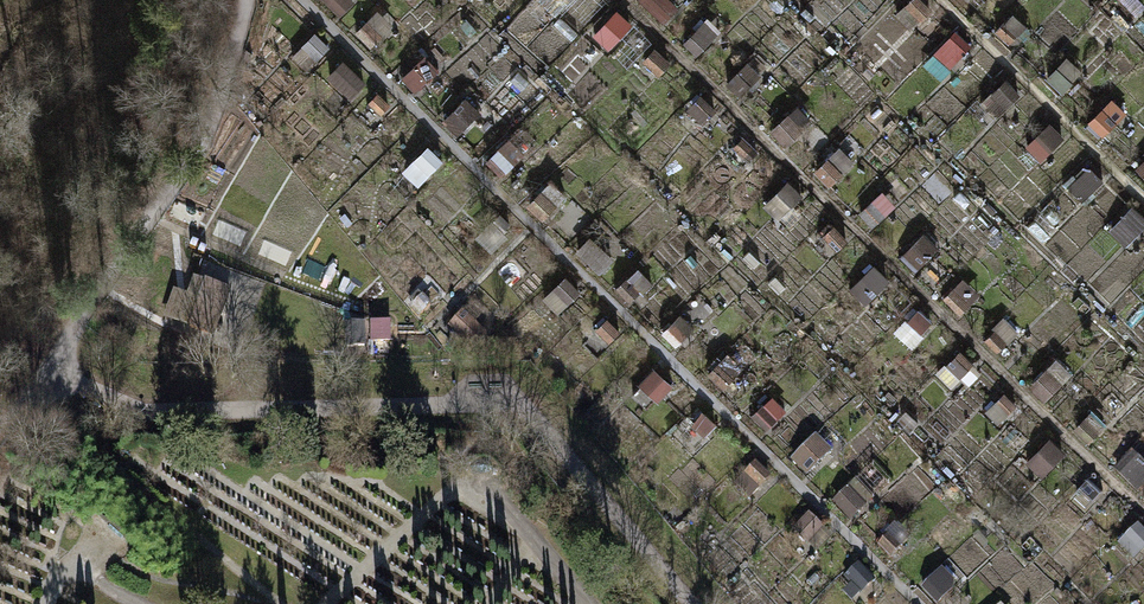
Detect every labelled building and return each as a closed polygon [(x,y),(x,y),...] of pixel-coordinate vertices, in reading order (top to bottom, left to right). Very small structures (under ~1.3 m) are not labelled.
[(895,13),(909,28),(930,9),(922,0),(909,0),(895,13)] [(617,8),(591,33),(606,49),(632,24),(617,8)] [(707,15),(681,40),(696,56),(723,31),(707,15)] [(314,29),(300,42),(315,58),(329,45),(314,29)] [(957,30),(934,52),(949,68),(973,46),(957,30)] [(343,58),(330,72),(352,93),(366,79),(343,58)] [(1007,74),(981,99),(996,115),(1023,91),(1007,74)] [(1112,97),(1086,122),(1101,138),(1127,113),(1112,97)] [(797,104),(771,129),(786,145),(812,120),(797,104)] [(1048,119),(1022,144),(1037,160),(1064,136),(1048,119)] [(416,155),(431,170),(444,158),(429,143),(416,155)] [(840,143),(813,168),(829,184),(855,160),(840,143)] [(1089,161),(1063,186),(1079,202),(1105,177),(1089,161)] [(787,180),(761,205),(776,221),(803,196),(787,180)] [(881,187),(855,212),(870,228),(897,203),(881,187)] [(1108,229),(1124,246),(1143,226),(1143,215),(1135,205),(1108,229)] [(926,229),(900,254),(916,270),(942,245),(926,229)] [(874,263),(848,288),(864,304),(890,279),(874,263)] [(566,275),(542,296),(556,311),(580,290),(566,275)] [(945,295),(963,313),(983,293),(965,276),(945,295)] [(225,329),(225,301),(179,302),(180,329),(225,329)] [(464,309),(451,321),(475,344),(487,332),(464,309)] [(916,343),(934,321),(919,309),(901,332),(916,343)] [(607,314),(593,327),(608,343),(622,330),(607,314)] [(940,368),(954,388),(980,370),(965,350),(940,368)] [(1055,358),(1029,383),(1044,399),(1071,374),(1055,358)] [(654,365),(640,380),(658,398),(673,383),(654,365)] [(704,408),(691,422),(706,437),(720,424),(704,408)] [(813,473),(834,451),(818,436),(797,458),(813,473)] [(1050,436),(1024,461),(1039,477),(1065,452),(1050,436)] [(1140,492),(1143,488),(1143,461),(1134,451),(1117,469),(1140,492)] [(757,460),(743,473),(758,489),(772,475),(757,460)] [(835,505),(860,519),(870,499),(845,486),(835,505)] [(808,511),(792,525),(806,541),(823,527),(808,511)] [(861,561),(844,575),(858,591),(875,577),(861,561)]
